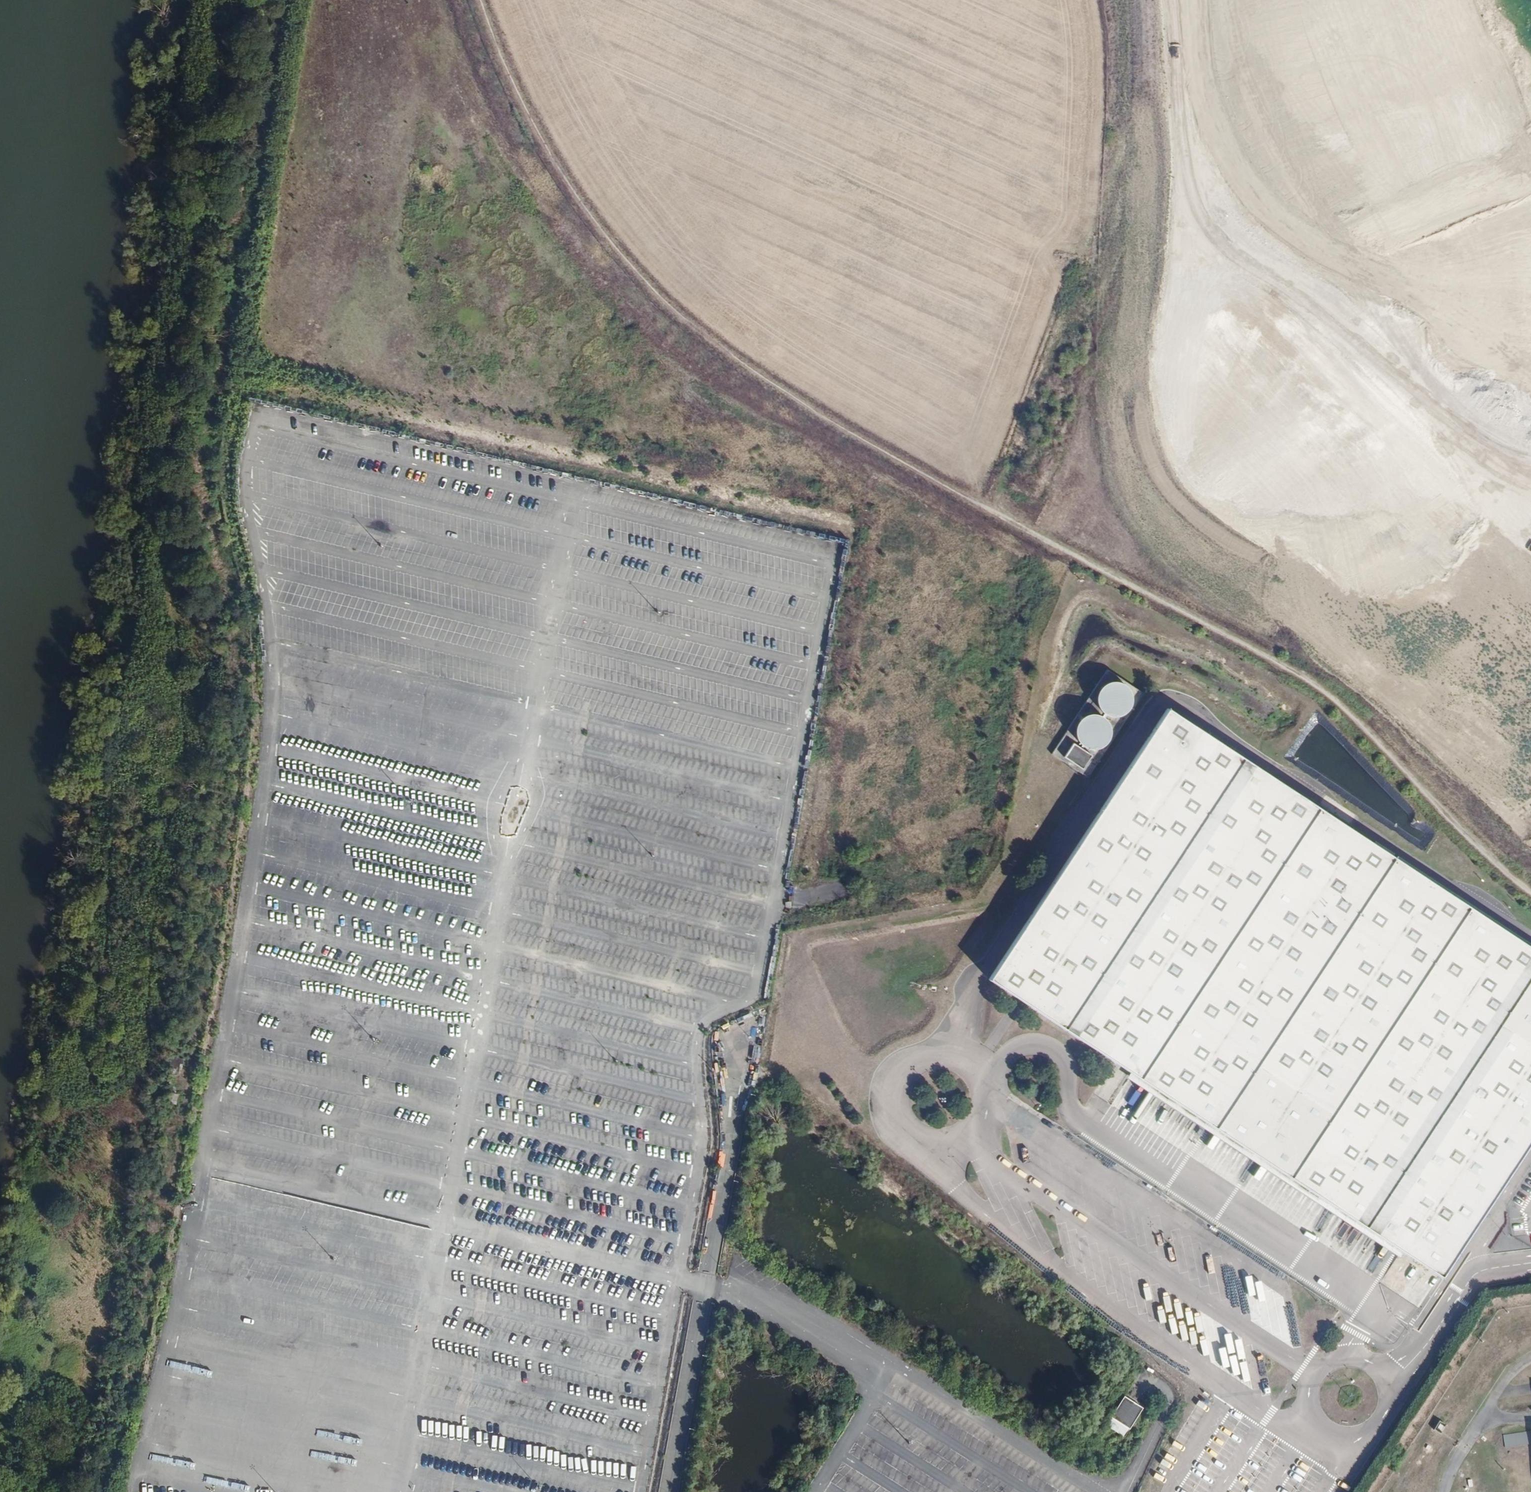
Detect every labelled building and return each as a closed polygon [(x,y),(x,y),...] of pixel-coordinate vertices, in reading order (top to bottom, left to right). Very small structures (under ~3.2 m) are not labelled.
[(1064,759),(1079,770),(1093,751),(1092,754),(1106,735),(1109,725),(1113,726),(1114,723),(1127,704),(1136,706),(1140,692),(1128,684),(1101,677),(1096,685),(1089,713),(1080,710),(1053,748),(1051,752),(1058,757),(1064,759)] [(990,979),(1445,1279),(1530,1149),(1530,944),(1170,707),(990,979)] [(722,1073),(713,1074),(715,1090),(724,1089),(722,1073)] [(1093,1424),(1112,1436),(1129,1408),(1111,1397),(1093,1424)] [(1507,1437),(1508,1448),(1530,1445),(1530,1433),(1507,1437)]
